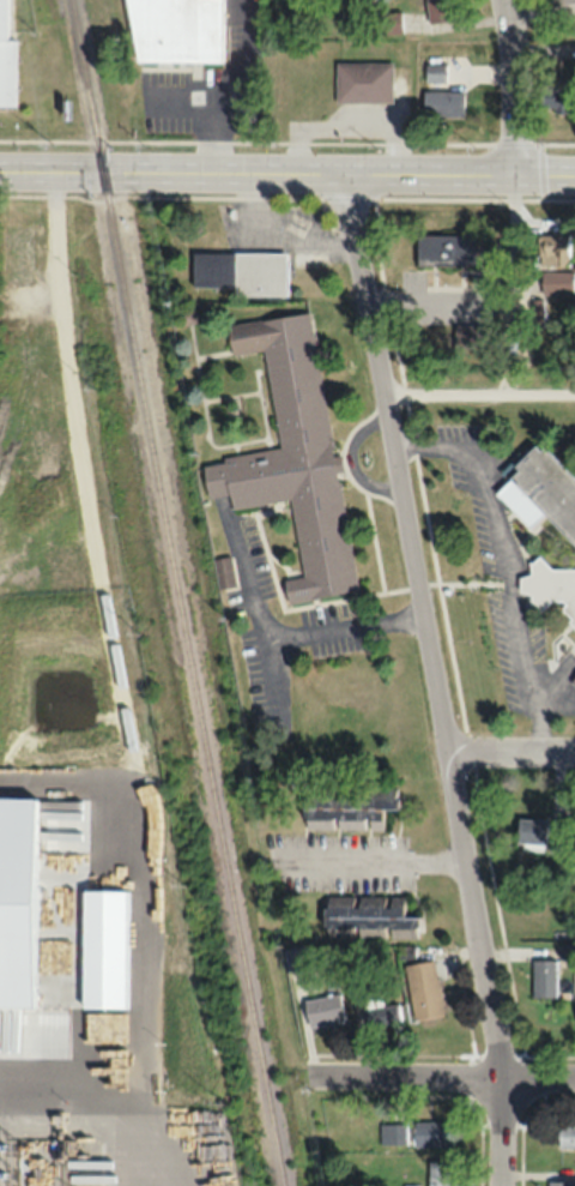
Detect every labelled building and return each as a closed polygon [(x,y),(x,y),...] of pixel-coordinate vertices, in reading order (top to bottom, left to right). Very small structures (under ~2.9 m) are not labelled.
[(12,106),(13,37),(5,37),(5,0),(0,0),(0,106),(12,106)] [(114,60),(220,61),(220,0),(115,0),(114,60)] [(452,0),(425,0),(427,22),(453,20),(452,0)] [(400,12),(380,12),(380,33),(400,33),(400,12)] [(334,101),(392,101),(392,61),(334,61),(334,101)] [(446,63),(424,63),(424,80),(446,80),(446,63)] [(574,111),(574,74),(541,74),(541,111),(574,111)] [(462,89),(422,89),(422,115),(462,115),(462,89)] [(538,233),(538,264),(568,264),(568,233),(538,233)] [(474,234),(415,234),(415,265),(474,265),(474,234)] [(233,297),(285,297),(285,252),(190,251),(190,286),(233,287),(233,297)] [(540,271),(540,293),(567,293),(567,271),(540,271)] [(543,298),(523,298),(523,326),(543,326),(543,298)] [(353,590),(310,311),(225,324),(230,354),(263,349),(279,449),(201,461),(207,497),(228,493),(230,507),(289,498),(301,575),(283,577),(286,600),(353,590)] [(542,447),(535,446),(492,490),(530,527),(543,514),(574,545),(574,479),(542,447)] [(555,605),(574,624),(574,567),(529,564),(520,587),(529,595),(528,603),(555,605)] [(381,830),(381,809),(396,809),(396,787),(301,787),(301,830),(381,830)] [(545,849),(545,818),(516,818),(516,849),(545,849)] [(550,853),(569,853),(569,830),(550,830),(550,853)] [(356,937),(417,938),(417,915),(402,914),(403,895),(325,894),(324,928),(356,929),(356,937)] [(410,1019),(441,1015),(433,959),(403,963),(410,1019)] [(554,959),(531,959),(531,997),(554,997),(554,959)] [(365,1029),(401,1024),(397,1002),(381,1005),(379,992),(360,995),(365,1029)] [(307,1026),(343,1020),(339,993),(303,998),(307,1026)] [(442,1121),(411,1121),(411,1145),(442,1145),(442,1121)] [(378,1144),(402,1144),(402,1123),(378,1123),(378,1144)] [(574,1148),(574,1123),(556,1123),(556,1148),(574,1148)] [(447,1161),(426,1161),(426,1185),(447,1185),(447,1161)]
